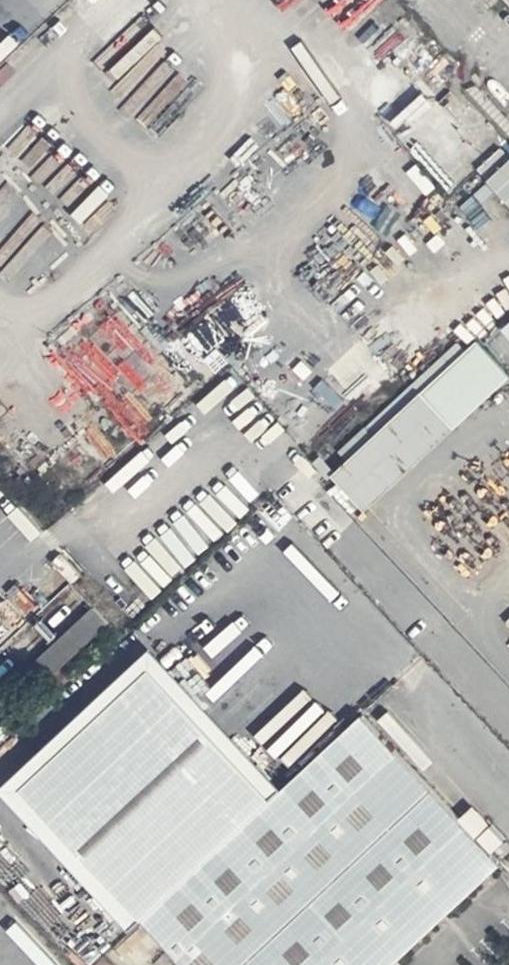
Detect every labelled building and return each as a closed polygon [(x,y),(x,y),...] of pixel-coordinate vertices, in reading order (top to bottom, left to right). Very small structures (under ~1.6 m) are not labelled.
[(508,15),(508,0),(495,0),(508,15)] [(488,182),(508,205),(508,165),(488,182)] [(477,342),(466,352),(458,344),(340,451),(346,461),(314,494),(347,530),(508,378),(508,375),(477,342)] [(91,606),(27,671),(42,686),(107,622),(91,606)] [(1,787),(130,928),(139,918),(183,964),(391,964),(500,862),(508,854),(508,841),(475,805),(460,819),(365,712),(281,789),(151,648),(1,787)] [(18,724),(0,704),(0,740),(18,724)]
